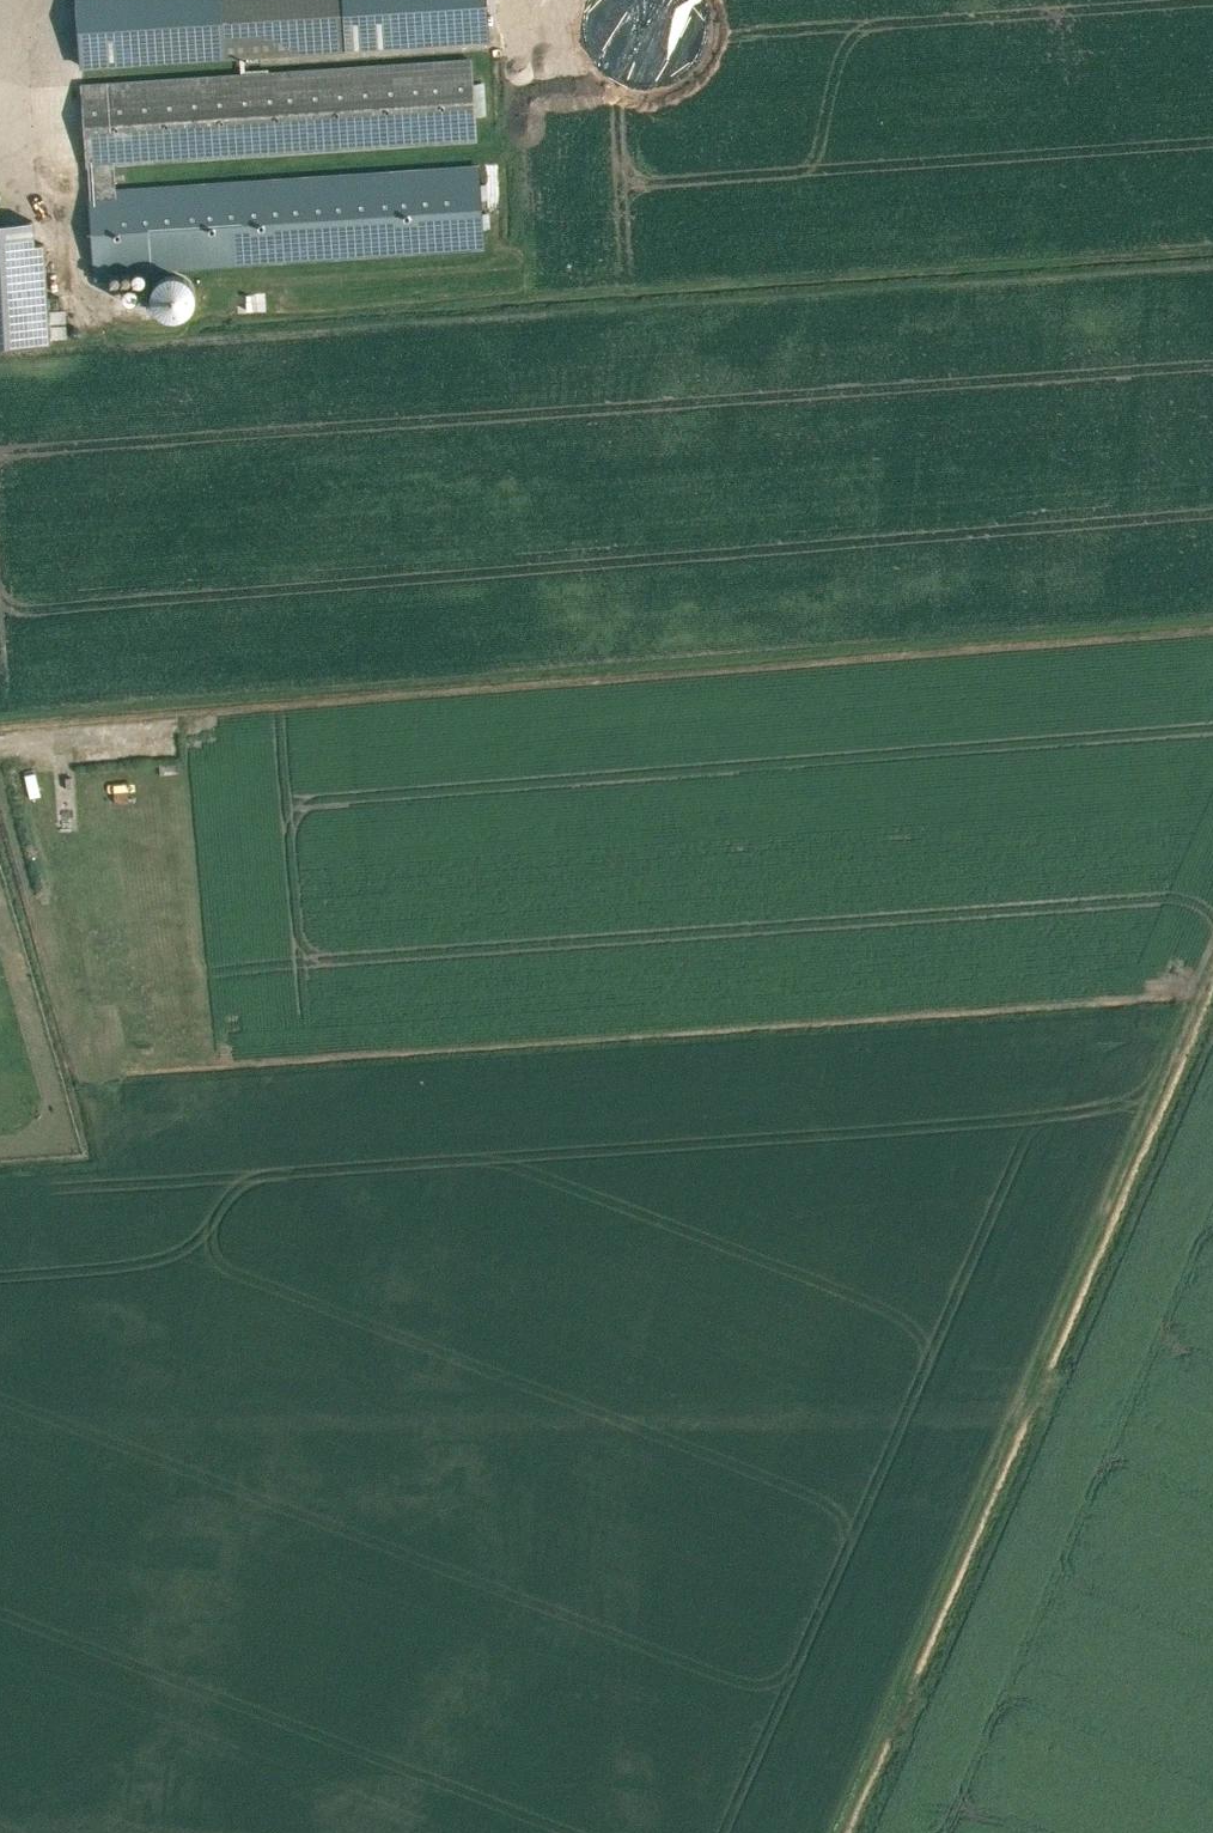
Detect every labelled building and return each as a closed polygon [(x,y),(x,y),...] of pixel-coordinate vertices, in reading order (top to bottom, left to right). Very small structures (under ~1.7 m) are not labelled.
[(488,39),(485,0),(76,0),(80,66),(344,48),(488,39)] [(115,192),(113,165),(476,141),(470,60),(81,85),(87,167),(88,167),(90,193),(88,193),(94,273),(483,247),(477,168),(115,192)] [(49,342),(43,244),(34,245),(33,221),(0,223),(0,345),(49,342)]
